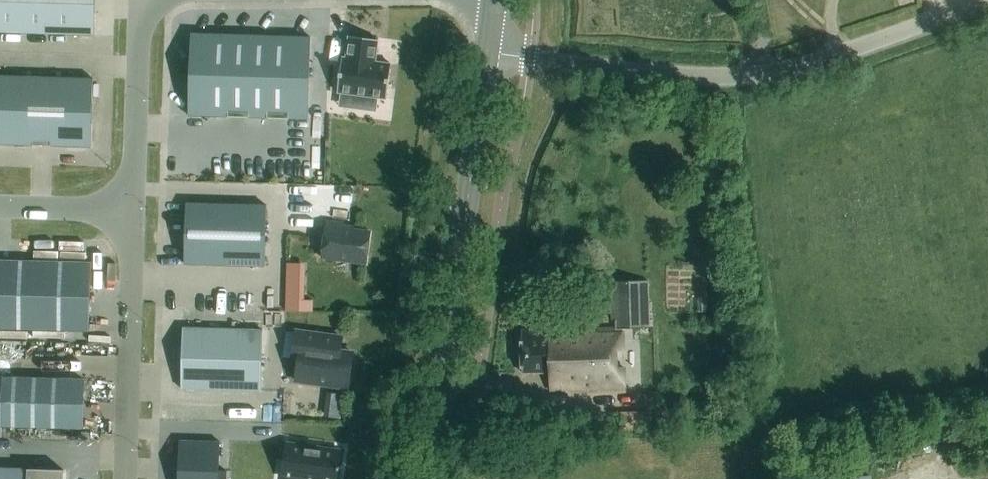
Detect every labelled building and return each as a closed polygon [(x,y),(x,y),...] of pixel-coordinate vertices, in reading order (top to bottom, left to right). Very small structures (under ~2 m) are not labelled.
[(94,35),(95,0),(0,0),(0,32),(94,35)] [(191,33),(188,115),(308,119),(311,37),(191,33)] [(342,57),(337,92),(359,95),(357,108),(375,111),(377,97),(387,98),(391,64),(375,62),(378,40),(349,36),(346,58),(342,57)] [(93,79),(0,76),(0,144),(91,147),(93,79)] [(186,203),(184,264),(265,266),(266,205),(186,203)] [(341,227),(341,223),(326,221),(321,257),(365,263),(369,231),(341,227)] [(89,330),(91,263),(0,260),(0,328),(89,330)] [(552,328),(521,329),(522,372),(550,372),(550,389),(625,388),(625,366),(618,366),(618,351),(625,351),(625,329),(650,328),(648,280),(611,280),(612,325),(616,325),(616,328),(559,328),(552,328)] [(560,307),(551,307),(551,322),(559,322),(560,322),(560,307)] [(263,330),(183,328),(181,388),(261,391),(263,330)] [(342,338),(296,331),(292,358),(298,359),(296,380),(349,387),(353,353),(340,352),(342,338)] [(83,428),(84,379),(3,377),(2,426),(83,428)] [(325,414),(342,417),(345,392),(328,390),(325,414)] [(641,412),(618,412),(618,431),(642,431),(641,412)] [(226,472),(218,472),(219,441),(179,440),(178,478),(226,478),(226,472)] [(289,444),(284,477),(297,478),(336,478),(340,450),(289,444)] [(0,468),(0,478),(63,478),(64,470),(27,469),(27,471),(24,471),(24,469),(0,468)]
